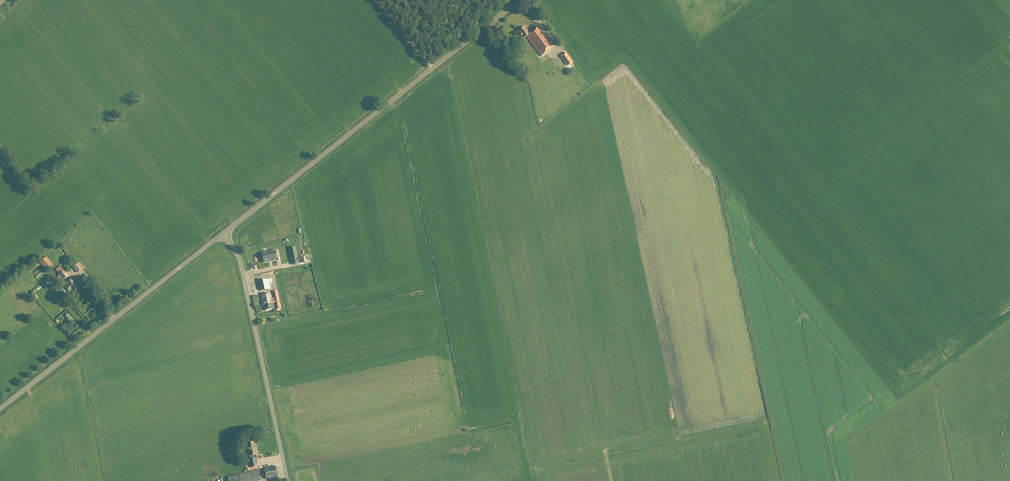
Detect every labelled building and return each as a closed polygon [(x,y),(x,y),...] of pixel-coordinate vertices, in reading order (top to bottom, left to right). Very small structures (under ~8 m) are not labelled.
[(526,37),(528,40),(541,56),(554,46),(539,26),(529,34),(524,27),(518,32),(523,39),(526,37)] [(561,57),(565,63),(567,66),(573,63),(570,59),(566,53),(561,57)] [(262,253),(264,263),(276,260),(274,251),(262,253)] [(297,258),(296,253),(290,255),(292,265),(304,263),(303,257),(297,258)] [(53,265),(46,257),(40,263),(43,267),(41,269),(43,273),(53,265)] [(77,273),(82,269),(77,263),(73,267),(72,267),(77,273)] [(64,271),(61,267),(57,271),(60,274),(58,276),(58,277),(57,278),(60,282),(62,280),(62,281),(69,275),(65,270),(64,271)] [(307,276),(307,267),(296,268),(297,277),(307,276)] [(275,276),(277,283),(295,279),(293,271),(275,276)] [(70,290),(71,291),(73,294),(80,289),(72,278),(65,283),(67,285),(64,287),(68,292),(70,290)] [(257,282),(259,292),(270,289),(268,279),(257,282)] [(260,295),(262,303),(278,299),(277,291),(272,292),(274,298),(271,298),(270,293),(260,295)] [(278,299),(262,303),(262,305),(263,305),(265,311),(272,309),(274,308),(273,303),(275,303),(276,310),(280,309),(278,299)] [(9,428),(10,431),(9,431),(10,437),(15,436),(14,433),(18,432),(17,426),(9,428)] [(249,456),(250,459),(249,459),(251,468),(257,466),(255,455),(257,454),(254,442),(246,444),(249,456)] [(277,477),(275,466),(263,469),(266,479),(277,477)] [(228,480),(257,480),(261,480),(258,470),(227,477),(228,480)]
